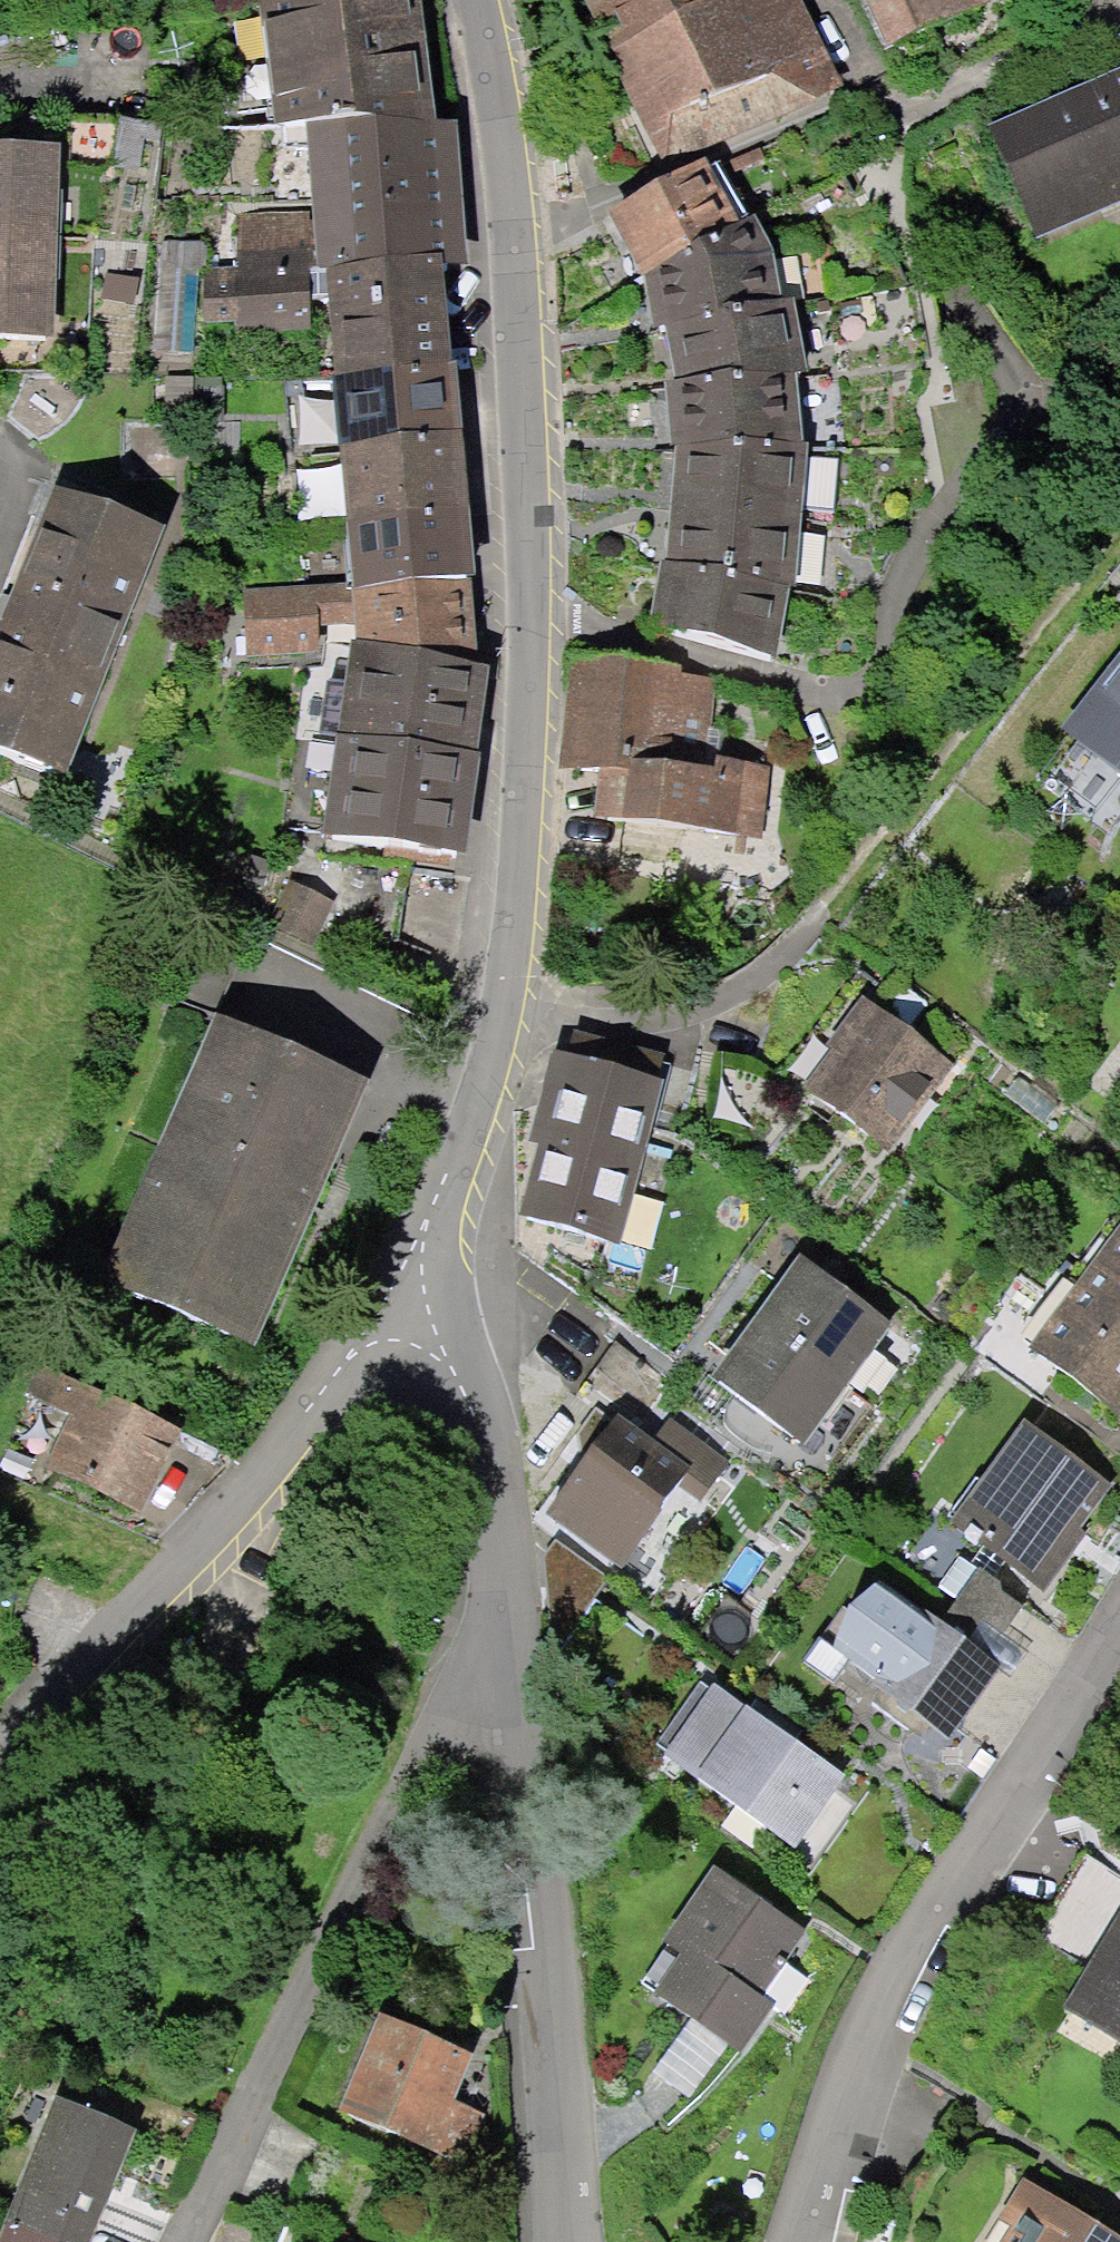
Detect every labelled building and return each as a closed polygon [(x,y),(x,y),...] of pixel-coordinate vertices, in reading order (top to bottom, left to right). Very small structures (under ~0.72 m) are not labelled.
[(420,0),(260,0),(279,121),(309,123),(436,116),(420,0)] [(600,35),(691,0),(586,0),(600,35)] [(600,35),(663,165),(844,81),(802,0),(691,0),(600,35)] [(913,65),(1061,0),(884,0),(913,65)] [(996,143),(1040,248),(1119,215),(1119,92),(996,143)] [(460,115),(436,116),(309,123),(317,270),(326,269),(445,262),(468,261),(460,115)] [(705,157),(609,210),(642,273),(741,219),(705,157)] [(0,166),(0,351),(77,353),(82,168),(0,166)] [(309,213),(237,214),(237,268),(201,268),(202,323),(236,323),(236,328),(310,327),(309,213)] [(741,219),(642,273),(654,323),(666,320),(782,299),(773,251),(755,214),(741,219)] [(202,242),(162,239),(153,352),(192,356),(202,242)] [(450,355),(445,262),(326,269),(331,362),(450,355)] [(782,299),(666,320),(674,379),(796,368),(809,371),(793,298),(782,299)] [(456,356),(450,355),(331,362),(339,442),(461,429),(456,356)] [(796,368),(674,379),(666,380),(672,446),(802,434),(796,368)] [(339,442),(346,515),(469,502),(461,429),(339,442)] [(802,434),(672,446),(672,485),(803,500),(809,442),(800,443),(802,434)] [(0,449),(0,481),(12,454),(0,449)] [(803,500),(672,485),(667,560),(790,585),(795,583),(803,500)] [(476,573),(469,502),(346,515),(354,586),(470,574),(476,573)] [(72,504),(0,705),(0,741),(108,780),(192,547),(72,504)] [(790,585),(667,560),(662,559),(648,627),(776,653),(790,585)] [(478,661),(470,574),(354,586),(243,589),(247,654),(319,651),(318,625),(355,625),(354,641),(478,661)] [(493,663),(478,661),(354,641),(337,744),(476,766),(493,663)] [(1071,726),(1119,764),(1119,663),(1071,726)] [(708,688),(576,678),(568,791),(607,794),(604,835),(767,847),(772,780),(701,774),(708,688)] [(466,854),(476,766),(337,744),(322,833),(466,854)] [(864,997),(800,1085),(889,1148),(952,1061),(864,997)] [(685,1073),(561,1038),(508,1227),(631,1262),(685,1073)] [(380,1103),(229,1043),(125,1305),(276,1365),(380,1103)] [(1110,1073),(1119,1081),(1119,1060),(1110,1073)] [(1071,1279),(1119,1316),(1119,1215),(1071,1279)] [(892,1321),(800,1255),(712,1377),(803,1443),(892,1321)] [(1018,1351),(1116,1425),(1119,1419),(1119,1316),(1071,1279),(1018,1351)] [(666,1382),(616,1344),(579,1391),(614,1418),(619,1413),(633,1424),(666,1382)] [(185,1427),(39,1364),(25,1393),(73,1415),(46,1468),(139,1507),(185,1427)] [(633,1424),(619,1413),(614,1418),(544,1512),(623,1566),(677,1487),(700,1501),(729,1460),(671,1421),(655,1442),(633,1424)] [(1024,1422),(950,1518),(1041,1584),(1111,1482),(1024,1422)] [(1022,1603),(982,1573),(941,1626),(885,1589),(832,1661),(956,1751),(1010,1675),(983,1655),(1022,1603)] [(631,1721),(798,1850),(848,1786),(681,1657),(631,1721)] [(677,1854),(599,1965),(756,2075),(835,1963),(677,1854)] [(1119,2043),(1119,1952),(1078,2015),(1119,2043)] [(489,2070),(392,2029),(357,2112),(454,2152),(489,2070)] [(134,2125),(56,2095),(6,2224),(48,2241),(91,2241),(134,2125)] [(1113,2234),(1023,2177),(980,2241),(1119,2241),(1119,2238),(1113,2234)] [(6,2224),(0,2239),(0,2241),(48,2241),(6,2224)]
